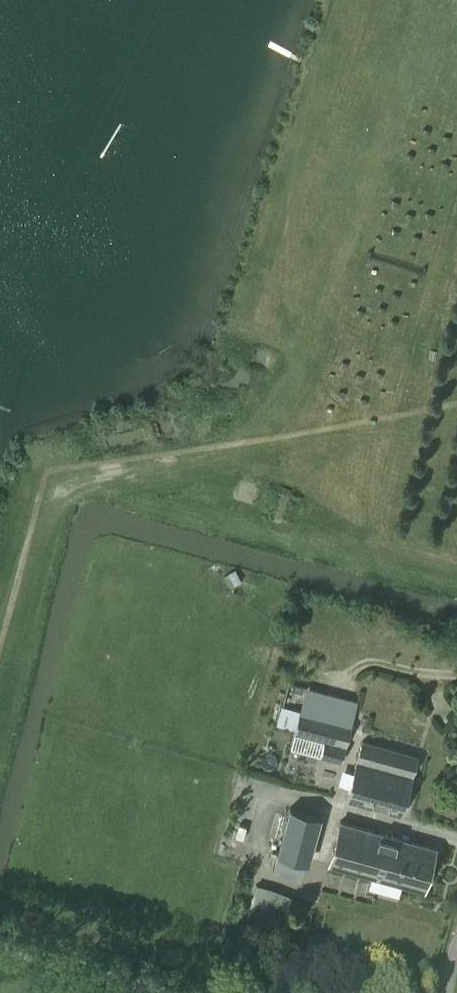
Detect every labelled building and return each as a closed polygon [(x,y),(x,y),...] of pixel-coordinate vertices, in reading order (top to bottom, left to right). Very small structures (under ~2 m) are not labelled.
[(294,727),(300,708),(283,704),(278,722),(294,727)] [(301,710),(295,732),(325,740),(321,756),(340,761),(351,724),(301,710)] [(400,814),(417,756),(362,741),(346,799),(400,814)] [(320,815),(292,807),(279,850),(306,859),(308,860),(320,815)] [(424,891),(436,848),(340,822),(328,864),(424,891)] [(306,859),(279,850),(274,865),(301,873),(306,859)] [(250,909),(286,918),(293,892),(257,883),(250,909)]
